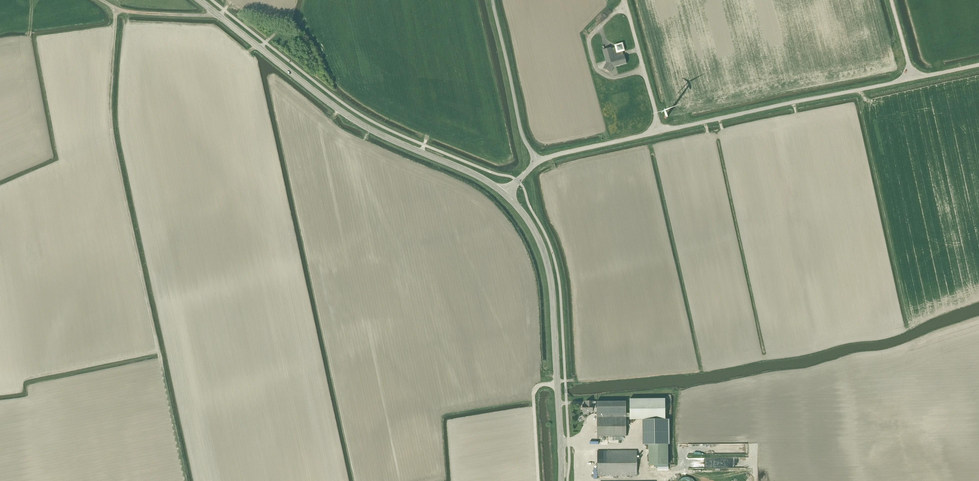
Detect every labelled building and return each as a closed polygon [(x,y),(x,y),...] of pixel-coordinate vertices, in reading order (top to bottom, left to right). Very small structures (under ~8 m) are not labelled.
[(607,61),(603,69),(611,73),(615,65),(616,66),(626,64),(624,56),(623,52),(625,51),(623,43),(615,45),(615,47),(611,48),(603,50),(604,55),(606,60),(607,61)] [(649,445),(649,465),(655,465),(668,465),(668,444),(670,444),(669,419),(665,419),(665,399),(630,399),(630,420),(642,420),(643,445),(649,445)] [(583,404),(583,405),(583,412),(583,415),(589,415),(589,412),(593,411),(593,408),(596,408),(596,402),(593,402),(593,401),(586,401),(586,404),(583,404)] [(597,402),(597,408),(597,436),(607,436),(607,443),(622,443),(622,436),(626,436),(626,416),(628,416),(628,413),(626,413),(626,401),(597,402)] [(598,476),(637,476),(637,451),(598,451),(598,468),(598,476)]
